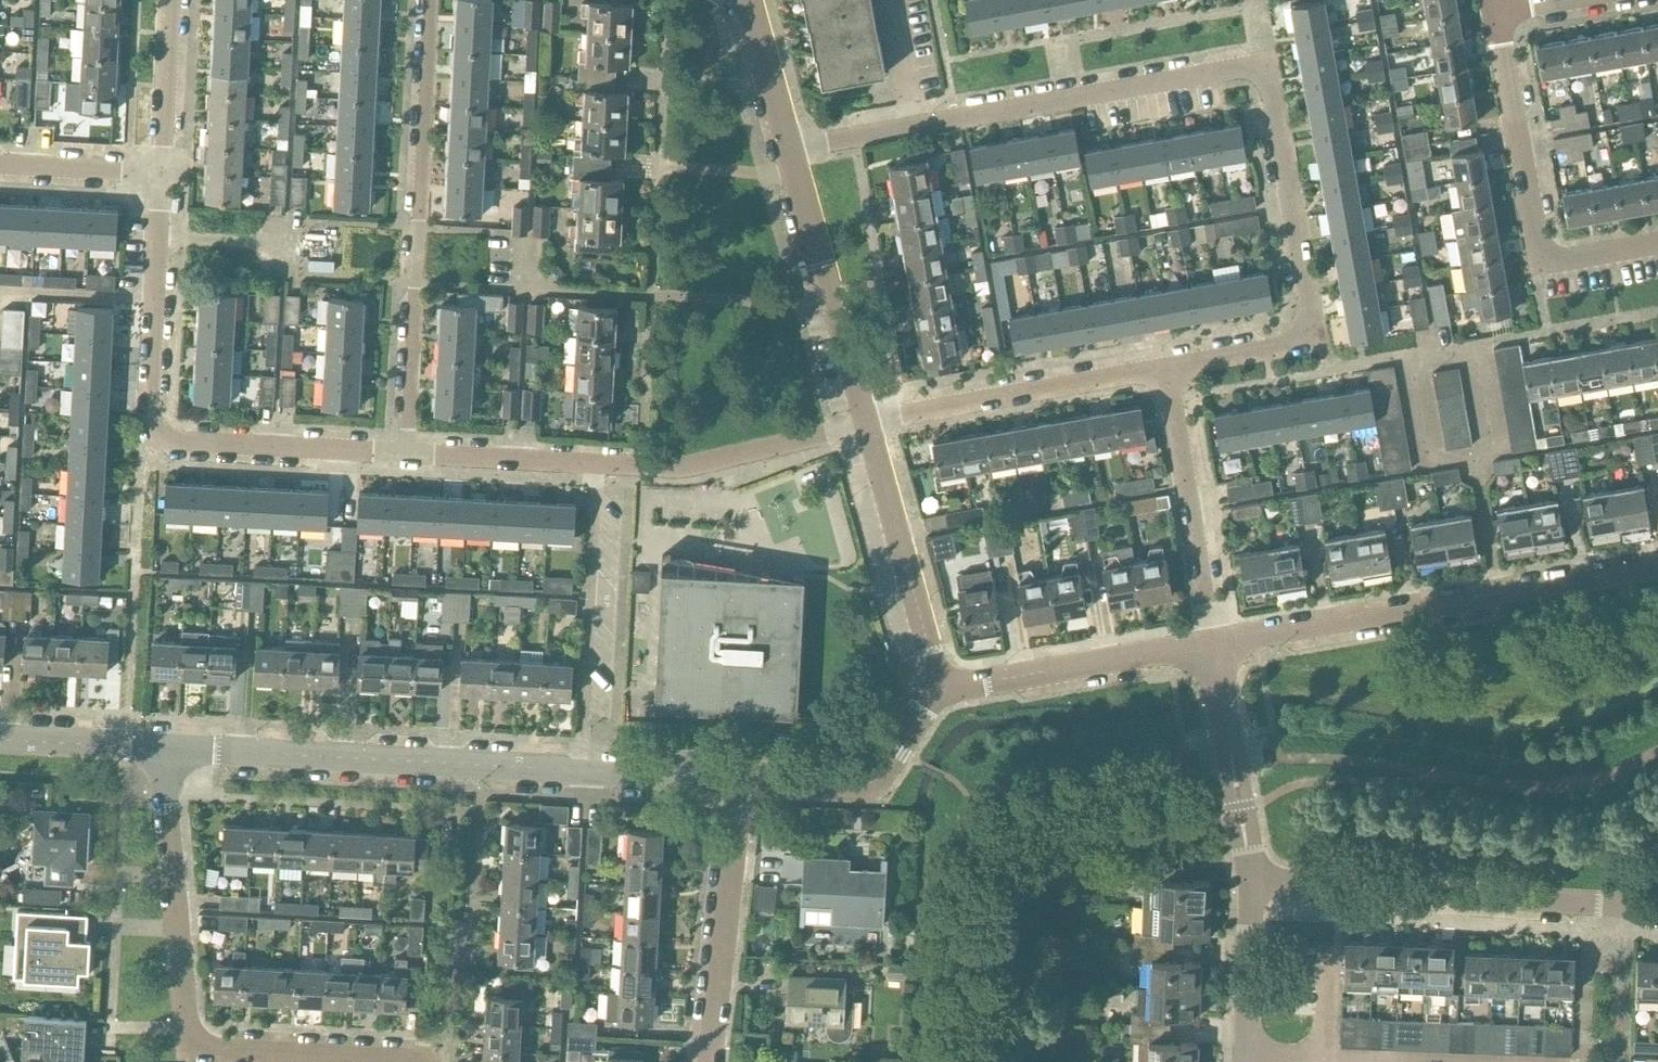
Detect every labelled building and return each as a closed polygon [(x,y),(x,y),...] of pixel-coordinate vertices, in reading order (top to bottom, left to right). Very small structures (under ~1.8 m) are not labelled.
[(52,17),(52,0),(41,0),(41,16),(52,17)] [(86,0),(85,28),(119,29),(120,2),(86,0)] [(251,0),(217,0),(217,10),(250,12),(251,0)] [(296,0),(286,0),(285,13),(295,14),(296,0)] [(345,16),(379,18),(379,0),(346,0),(345,16)] [(491,24),(493,0),(458,0),(457,22),(491,24)] [(524,25),(538,26),(539,0),(526,0),(524,25)] [(545,28),(559,29),(561,0),(546,0),(545,28)] [(809,25),(810,25),(815,55),(817,54),(822,84),(886,72),(880,40),(872,42),(864,0),(804,0),(809,25)] [(967,5),(971,30),(997,25),(993,0),(966,0),(967,5)] [(997,25),(1023,20),(1019,0),(993,0),(997,25)] [(1023,20),(1049,15),(1046,0),(1019,0),(1023,20)] [(1049,15),(1074,11),(1072,0),(1046,0),(1049,15)] [(1074,11),(1100,6),(1099,0),(1072,0),(1074,11)] [(1327,25),(1323,0),(1319,0),(1291,5),(1295,31),(1327,25)] [(1427,16),(1457,11),(1455,0),(1424,0),(1427,16)] [(589,31),(632,33),(634,4),(582,1),(582,13),(590,14),(589,31)] [(35,9),(24,8),(23,24),(34,25),(35,9)] [(1373,8),(1356,11),(1357,19),(1374,16),(1373,8)] [(249,39),(250,12),(217,10),(215,37),(249,39)] [(1427,16),(1432,43),(1462,38),(1457,11),(1427,16)] [(1396,12),(1380,15),(1381,24),(1398,21),(1396,12)] [(284,30),(294,31),(295,14),(285,13),(284,30)] [(345,16),(344,43),(377,44),(379,18),(345,16)] [(1359,31),(1377,28),(1374,16),(1357,19),(1359,31)] [(310,20),(300,19),(299,40),(309,41),(310,20)] [(1383,37),(1400,35),(1398,21),(1381,24),(1383,37)] [(490,50),(491,24),(457,22),(456,49),(490,50)] [(1641,27),(1646,57),(1657,55),(1657,23),(1641,27)] [(22,40),(33,40),(34,25),(23,24),(22,40)] [(1332,51),(1327,25),(1295,31),(1300,56),(1332,51)] [(1641,27),(1615,31),(1621,62),(1646,57),(1641,27)] [(85,28),(83,54),(117,56),(119,29),(85,28)] [(632,33),(589,31),(588,48),(580,48),(579,75),(609,76),(610,62),(630,63),(632,33)] [(1615,31),(1589,36),(1594,66),(1621,62),(1615,31)] [(50,37),(39,36),(38,52),(49,53),(50,37)] [(1589,36),(1563,41),(1568,71),(1594,66),(1589,36)] [(248,65),(249,39),(215,37),(214,64),(248,65)] [(539,38),(528,37),(527,53),(538,53),(539,38)] [(1432,43),(1437,71),(1467,65),(1462,38),(1432,43)] [(298,58),(308,59),(309,41),(299,40),(298,58)] [(1568,71),(1563,41),(1536,46),(1541,76),(1568,71)] [(344,43),(342,70),(376,72),(377,44),(344,43)] [(488,77),(490,50),(456,49),(454,75),(488,77)] [(1300,56),(1305,82),(1337,76),(1332,51),(1300,56)] [(37,69),(48,70),(49,53),(38,52),(37,69)] [(292,52),(282,52),(282,67),(292,68),(292,52)] [(526,69),(537,70),(538,53),(527,53),(526,69)] [(83,54),(82,81),(116,83),(117,56),(83,54)] [(1381,59),(1365,62),(1366,71),(1383,68),(1381,59)] [(246,92),(248,65),(214,64),(212,90),(246,92)] [(1406,65),(1390,68),(1392,79),(1408,76),(1406,65)] [(1472,92),(1467,65),(1437,71),(1441,98),(1472,92)] [(16,78),(30,78),(31,67),(17,66),(16,78)] [(281,84),(290,85),(292,68),(282,67),(281,84)] [(1369,82),(1385,79),(1383,68),(1366,71),(1369,82)] [(342,70),(341,97),(374,98),(376,72),(342,70)] [(487,104),(488,77),(454,75),(453,102),(487,104)] [(584,119),(627,121),(629,92),(608,91),(609,76),(579,75),(577,101),(585,102),(584,119)] [(1305,82),(1309,108),(1341,102),(1337,76),(1305,82)] [(1394,90),(1410,88),(1408,76),(1392,79),(1394,90)] [(30,78),(16,78),(15,105),(29,106),(30,78)] [(51,80),(37,79),(35,106),(49,107),(51,80)] [(308,80),(297,79),(296,94),(307,95),(308,80)] [(116,83),(82,81),(80,109),(114,111),(116,83)] [(245,119),(246,92),(212,90),(211,118),(245,119)] [(535,91),(525,91),(524,107),(535,107),(535,91)] [(1472,92),(1441,98),(1447,126),(1477,120),(1472,92)] [(295,110),(306,111),(307,95),(296,94),(295,110)] [(341,97),(339,124),(373,125),(374,98),(341,97)] [(1642,116),(1639,101),(1628,103),(1631,119),(1642,116)] [(486,131),(487,104),(453,102),(452,130),(486,131)] [(1309,108),(1314,134),(1346,128),(1341,102),(1309,108)] [(1415,115),(1413,103),(1395,107),(1398,118),(1415,115)] [(1578,127),(1576,111),(1574,103),(1559,106),(1561,117),(1550,119),(1553,131),(1578,127)] [(1616,105),(1619,121),(1631,119),(1628,103),(1616,105)] [(290,105),(279,104),(279,121),(289,121),(290,105)] [(523,124),(534,124),(535,107),(524,107),(523,124)] [(1613,122),(1611,108),(1601,110),(1604,124),(1613,122)] [(1391,110),(1374,113),(1376,122),(1392,119),(1391,110)] [(1576,111),(1578,127),(1589,125),(1586,110),(1576,111)] [(244,146),(245,119),(211,118),(210,144),(244,146)] [(627,121),(584,119),(583,136),(575,136),(574,162),(604,163),(605,150),(626,151),(627,121)] [(1378,133),(1394,130),(1392,119),(1376,122),(1378,133)] [(278,138),(289,139),(289,121),(279,121),(278,138)] [(1647,138),(1643,121),(1631,124),(1634,140),(1647,138)] [(1213,128),(1219,159),(1245,155),(1239,123),(1213,128)] [(339,124),(338,150),(372,152),(373,125),(339,124)] [(1620,126),(1624,142),(1634,140),(1631,124),(1620,126)] [(1047,133),(1053,165),(1079,160),(1074,128),(1047,133)] [(1213,128),(1188,132),(1194,164),(1219,159),(1213,128)] [(1314,134),(1318,159),(1351,153),(1346,128),(1314,134)] [(484,158),(486,131),(452,130),(450,156),(484,158)] [(1403,148),(1429,143),(1426,130),(1401,134),(1403,148)] [(1188,132),(1162,137),(1168,169),(1194,164),(1188,132)] [(1579,134),(1582,149),(1593,147),(1590,132),(1579,134)] [(1028,169),(1053,165),(1047,133),(1022,137),(1028,169)] [(1582,149),(1579,134),(1554,138),(1556,151),(1566,149),(1568,160),(1584,158),(1582,149)] [(533,136),(522,135),(521,160),(532,160),(533,136)] [(1002,173),(1028,169),(1022,137),(996,142),(1002,173)] [(1162,137),(1136,141),(1142,173),(1168,169),(1162,137)] [(304,138),(294,138),(294,148),(304,148),(304,138)] [(1116,178),(1142,173),(1136,141),(1111,146),(1116,178)] [(1002,173),(996,142),(970,146),(975,178),(1002,173)] [(1429,143),(1403,148),(1405,161),(1431,157),(1429,143)] [(242,173),(244,146),(210,144),(208,171),(242,173)] [(1116,178),(1111,146),(1084,151),(1090,182),(1116,178)] [(1456,181),(1486,175),(1481,147),(1451,153),(1456,181)] [(293,165),(303,165),(304,148),(294,148),(293,165)] [(956,183),(967,181),(970,181),(964,148),(950,150),(956,183)] [(370,179),(372,152),(338,150),(336,178),(370,179)] [(1318,159),(1324,189),(1356,183),(1351,153),(1318,159)] [(483,185),(484,158),(450,156),(449,183),(483,185)] [(893,194),(931,187),(925,159),(888,165),(893,194)] [(520,177),(530,178),(532,160),(521,160),(520,177)] [(604,163),(574,162),(572,189),(580,189),(580,206),(623,208),(624,179),(604,178),(604,163)] [(272,174),(286,175),(286,163),(273,163),(272,174)] [(1401,164),(1384,167),(1386,178),(1403,175),(1401,164)] [(242,173),(208,171),(207,199),(241,200),(242,173)] [(286,175),(272,174),(271,202),(285,203),(286,175)] [(1408,178),(1410,189),(1426,186),(1423,174),(1408,178)] [(307,176),(293,175),(291,203),(305,204),(307,176)] [(1405,185),(1403,175),(1386,178),(1387,189),(1405,185)] [(1491,202),(1486,175),(1456,181),(1461,208),(1491,202)] [(1641,178),(1647,208),(1657,206),(1657,175),(1641,178)] [(370,179),(336,178),(335,205),(369,207),(370,179)] [(1641,178),(1615,183),(1620,213),(1647,208),(1641,178)] [(483,185),(449,183),(447,211),(481,213),(483,185)] [(1324,189),(1328,210),(1360,204),(1356,183),(1324,189)] [(1615,183),(1589,188),(1594,218),(1620,213),(1615,183)] [(1428,197),(1426,186),(1410,189),(1413,200),(1428,197)] [(936,216),(931,187),(893,194),(898,222),(936,216)] [(1594,218),(1589,188),(1562,192),(1568,223),(1594,218)] [(964,211),(967,210),(975,209),(972,194),(962,196),(964,211)] [(1226,199),(1229,213),(1255,208),(1252,194),(1226,199)] [(1229,213),(1226,199),(1209,202),(1212,216),(1229,213)] [(1496,229),(1491,202),(1461,208),(1451,210),(1456,237),(1496,229)] [(0,203),(0,238),(8,238),(10,204),(0,203)] [(37,205),(10,204),(8,238),(35,240),(37,205)] [(513,232),(527,233),(529,205),(515,204),(513,232)] [(533,233),(547,234),(548,234),(549,204),(535,204),(533,233)] [(1188,221),(1185,204),(1175,206),(1178,222),(1188,221)] [(1328,210),(1332,236),(1364,230),(1360,204),(1328,210)] [(64,207),(37,205),(35,240),(62,241),(64,207)] [(623,208),(580,206),(579,223),(570,223),(570,235),(576,236),(576,249),(610,250),(610,249),(608,249),(608,237),(621,238),(623,208)] [(1165,207),(1168,224),(1178,222),(1175,206),(1165,207)] [(91,208),(64,207),(62,241),(89,242),(91,208)] [(91,208),(89,242),(116,244),(118,210),(91,208)] [(967,210),(964,211),(967,224),(977,223),(975,209),(967,210)] [(1411,222),(1409,212),(1392,215),(1394,225),(1411,222)] [(1136,229),(1134,213),(1123,215),(1126,231),(1136,229)] [(1230,219),(1232,233),(1258,228),(1256,214),(1230,219)] [(1114,216),(1117,233),(1126,231),(1123,215),(1114,216)] [(940,243),(936,216),(898,222),(903,250),(940,243)] [(1232,233),(1230,219),(1212,222),(1215,236),(1232,233)] [(1074,222),(1065,224),(1068,241),(1077,239),(1074,222)] [(1396,236),(1413,233),(1411,222),(1394,225),(1396,236)] [(1054,226),(1057,243),(1068,241),(1065,224),(1054,226)] [(1192,243),(1189,226),(1178,228),(1181,245),(1192,243)] [(1169,230),(1172,246),(1181,245),(1178,228),(1169,230)] [(1435,229),(1418,232),(1420,243),(1437,240),(1435,229)] [(1501,257),(1496,229),(1456,237),(1461,264),(1501,257)] [(1332,236),(1337,261),(1369,256),(1364,230),(1332,236)] [(1026,249),(1023,232),(1012,234),(1015,251),(1026,249)] [(1003,235),(1006,253),(1015,251),(1012,234),(1003,235)] [(1141,252),(1138,235),(1127,237),(1130,254),(1141,252)] [(1118,239),(1121,256),(1130,254),(1127,237),(1118,239)] [(1422,255),(1439,252),(1437,240),(1420,243),(1422,255)] [(945,271),(940,243),(903,250),(908,278),(945,271)] [(1086,244),(1076,246),(1079,263),(1089,261),(1086,244)] [(1066,248),(1070,265),(1079,263),(1076,246),(1066,248)] [(974,266),(984,264),(982,250),(971,252),(974,266)] [(1039,270),(1036,253),(1024,255),(1027,272),(1039,270)] [(1027,272),(1024,255),(1015,256),(1018,273),(1027,272)] [(1337,261),(1341,287),(1374,281),(1369,256),(1337,261)] [(1506,283),(1501,257),(1461,264),(1465,290),(1506,283)] [(984,264),(974,266),(977,280),(987,279),(984,264)] [(1419,264),(1402,267),(1403,276),(1420,273),(1419,264)] [(908,278),(913,305),(950,299),(945,271),(908,278)] [(1240,275),(1246,308),(1272,303),(1266,271),(1240,275)] [(23,273),(6,272),(6,283),(23,284),(23,273)] [(88,273),(87,276),(87,287),(114,289),(116,275),(88,273)] [(1405,287),(1422,284),(1420,273),(1403,276),(1405,287)] [(60,286),(60,275),(45,274),(45,285),(60,286)] [(77,275),(60,275),(60,286),(76,286),(77,275)] [(1220,312),(1246,308),(1240,275),(1214,280),(1220,312)] [(1194,317),(1220,312),(1214,280),(1188,285),(1194,317)] [(1341,287),(1346,313),(1378,307),(1374,281),(1341,287)] [(1430,297),(1444,294),(1442,282),(1427,284),(1430,297)] [(1465,290),(1460,292),(1462,307),(1479,304),(1481,316),(1511,311),(1506,283),(1465,290)] [(1168,321),(1194,317),(1188,285),(1163,289),(1168,321)] [(1143,326),(1168,321),(1163,289),(1137,294),(1143,326)] [(200,318),(234,320),(236,292),(202,290),(200,318)] [(475,332),(476,308),(503,309),(503,294),(458,291),(458,304),(442,303),(440,330),(475,332)] [(280,294),(266,294),(264,321),(278,321),(280,294)] [(1117,331),(1143,326),(1137,294),(1112,298),(1117,331)] [(1444,294),(1430,297),(1435,324),(1450,321),(1444,294)] [(300,295),(286,295),(284,322),(299,322),(300,295)] [(1414,328),(1429,325),(1423,295),(1408,298),(1414,328)] [(328,324),(362,326),(364,299),(330,297),(328,324)] [(1091,335),(1117,331),(1112,298),(1086,303),(1091,335)] [(955,326),(950,299),(913,305),(918,333),(955,326)] [(524,302),(510,301),(508,328),(522,329),(524,302)] [(544,303),(530,302),(529,331),(542,332),(544,303)] [(1086,303),(1060,308),(1066,340),(1091,335),(1086,303)] [(579,334),(616,336),(618,307),(580,305),(579,334)] [(984,321),(994,319),(991,305),(981,307),(984,321)] [(77,333),(112,335),(113,308),(79,306),(77,333)] [(1378,307),(1346,313),(1351,339),(1383,333),(1378,307)] [(2,345),(23,346),(25,309),(3,308),(2,345)] [(1040,344),(1066,340),(1060,308),(1034,312),(1040,344)] [(1040,344),(1034,312),(1008,317),(1014,349),(1040,344)] [(42,316),(30,315),(29,331),(41,331),(42,316)] [(200,318),(199,344),(233,346),(234,320),(200,318)] [(994,319),(984,321),(988,345),(998,343),(994,319)] [(361,353),(362,326),(328,324),(327,351),(361,353)] [(960,355),(955,326),(918,333),(923,361),(927,360),(929,372),(950,369),(948,357),(960,355)] [(440,330),(439,357),(473,359),(475,332),(440,330)] [(29,348),(40,349),(41,331),(29,331),(29,348)] [(278,333),(267,332),(266,348),(277,349),(278,333)] [(110,362),(112,335),(77,333),(76,361),(110,362)] [(294,334),(283,333),(282,349),(293,349),(294,334)] [(579,334),(577,363),(615,364),(616,336),(579,334)] [(1651,338),(1625,343),(1632,380),(1657,375),(1651,338)] [(1625,343),(1600,347),(1606,384),(1632,380),(1625,343)] [(231,373),(233,346),(199,344),(197,371),(231,373)] [(527,359),(537,360),(538,344),(528,344),(527,359)] [(1495,361),(1521,357),(1519,344),(1493,348),(1495,361)] [(2,345),(0,345),(0,359),(22,360),(23,346),(2,345)] [(521,362),(522,345),(510,345),(509,361),(521,362)] [(1600,347),(1574,351),(1581,389),(1606,384),(1600,347)] [(265,365),(276,366),(277,349),(266,348),(265,365)] [(281,365),(292,366),(293,349),(282,349),(281,365)] [(360,380),(361,353),(327,351),(325,378),(360,380)] [(1555,393),(1581,389),(1574,351),(1548,356),(1555,393)] [(1555,393),(1548,356),(1522,360),(1529,398),(1555,393)] [(472,386),(473,359),(439,357),(437,384),(472,386)] [(1521,357),(1495,361),(1497,374),(1523,369),(1521,357)] [(0,359),(0,372),(22,373),(22,360),(0,359)] [(536,376),(537,360),(527,359),(526,375),(536,376)] [(109,389),(110,362),(76,361),(75,387),(109,389)] [(521,378),(521,362),(509,361),(509,378),(521,378)] [(614,392),(615,364),(577,363),(576,390),(614,392)] [(1369,383),(1394,378),(1392,365),(1366,370),(1369,383)] [(1435,385),(1460,380),(1458,368),(1432,372),(1435,385)] [(39,369),(27,369),(27,385),(38,385),(39,369)] [(1500,387),(1526,382),(1523,369),(1497,374),(1500,387)] [(231,373),(197,371),(196,399),(230,401),(231,373)] [(275,375),(261,374),(260,402),(274,403),(275,375)] [(296,376),(282,376),(280,403),(294,404),(296,376)] [(360,380),(325,378),(324,406),(358,407),(360,380)] [(1371,396),(1397,391),(1394,378),(1369,383),(1371,396)] [(1437,398),(1463,393),(1460,380),(1435,385),(1437,398)] [(1502,400),(1528,395),(1526,382),(1500,387),(1502,400)] [(472,386),(437,384),(436,412),(470,413),(472,386)] [(26,402),(37,402),(38,385),(27,385),(26,402)] [(108,415),(109,389),(75,387),(73,414),(108,415)] [(519,388),(505,387),(503,415),(517,416),(519,388)] [(525,387),(524,416),(540,417),(542,389),(525,387)] [(1343,392),(1349,424),(1375,419),(1369,387),(1343,392)] [(614,392),(576,390),(574,419),(612,421),(614,392)] [(22,392),(11,391),(10,408),(21,408),(22,392)] [(1397,391),(1371,396),(1373,409),(1399,404),(1397,391)] [(1343,392),(1317,396),(1323,428),(1349,424),(1343,392)] [(1439,411),(1465,406),(1463,393),(1437,398),(1439,411)] [(1528,395),(1502,400),(1504,413),(1530,408),(1528,395)] [(1317,396),(1292,401),(1297,433),(1323,428),(1317,396)] [(1292,401),(1266,405),(1271,437),(1297,433),(1292,401)] [(1376,422),(1401,417),(1399,404),(1373,409),(1376,422)] [(1113,409),(1119,444),(1145,439),(1146,450),(1156,449),(1152,418),(1142,420),(1140,405),(1113,409)] [(1246,442),(1271,437),(1266,405),(1240,410),(1246,442)] [(1465,406),(1439,411),(1441,423),(1467,418),(1465,406)] [(10,435),(19,435),(21,408),(10,408),(9,424),(11,425),(10,435)] [(1530,408),(1504,413),(1507,426),(1532,421),(1530,408)] [(1093,448),(1119,444),(1113,409),(1088,414),(1093,448)] [(1246,442),(1240,410),(1214,414),(1220,446),(1246,442)] [(106,443),(108,415),(73,414),(72,441),(106,443)] [(1088,414),(1062,418),(1068,453),(1093,448),(1088,414)] [(1649,418),(1651,427),(1657,426),(1657,416),(1649,418)] [(1378,434),(1404,430),(1401,417),(1376,422),(1378,434)] [(1062,418),(1036,423),(1042,457),(1068,453),(1062,418)] [(1444,436),(1469,431),(1467,418),(1441,423),(1444,436)] [(1641,429),(1639,419),(1622,422),(1624,432),(1641,429)] [(1509,439),(1535,434),(1532,421),(1507,426),(1509,439)] [(36,424),(24,423),(23,439),(35,439),(36,424)] [(1036,423),(1011,428),(1017,462),(1042,457),(1036,423)] [(1615,434),(1613,424),(1597,427),(1598,437),(1615,434)] [(1011,428),(985,432),(991,466),(1017,462),(1011,428)] [(1590,438),(1588,428),(1571,431),(1573,441),(1590,438)] [(1380,447),(1406,442),(1404,430),(1378,434),(1380,447)] [(1469,431),(1444,436),(1446,448),(1471,444),(1469,431)] [(965,471),(967,470),(991,466),(985,432),(960,436),(965,471)] [(1564,442),(1562,432),(1545,436),(1547,445),(1564,442)] [(1652,462),(1657,461),(1657,433),(1647,434),(1652,462)] [(1535,434),(1509,439),(1512,455),(1538,450),(1535,434)] [(1652,462),(1647,434),(1633,437),(1638,465),(1652,462)] [(965,471),(960,436),(934,441),(939,475),(965,471)] [(22,456),(34,456),(35,439),(23,439),(22,456)] [(105,470),(106,443),(72,441),(70,468),(105,470)] [(1382,460),(1408,455),(1406,442),(1380,447),(1382,460)] [(18,446),(7,446),(6,461),(18,462),(18,446)] [(1562,449),(1566,477),(1581,475),(1576,447),(1562,449)] [(1566,477),(1562,449),(1547,452),(1533,454),(1535,465),(1549,463),(1552,480),(1566,477)] [(1408,455),(1382,460),(1384,473),(1411,468),(1408,455)] [(1519,457),(1512,458),(1492,461),(1495,474),(1521,470),(1519,457)] [(1368,476),(1366,459),(1355,461),(1358,478),(1368,476)] [(5,479),(17,479),(18,462),(6,461),(5,479)] [(1345,463),(1348,479),(1358,478),(1355,461),(1345,463)] [(1459,480),(1457,467),(1431,472),(1434,485),(1459,480)] [(103,497),(105,470),(70,468),(69,495),(103,497)] [(1317,486),(1314,469),(1304,470),(1307,487),(1317,486)] [(1294,472),(1297,489),(1307,487),(1304,470),(1294,472)] [(32,476),(21,476),(21,492),(31,493),(32,476)] [(1125,480),(1128,494),(1154,489),(1152,476),(1125,480)] [(1389,479),(1394,507),(1408,505),(1403,477),(1389,479)] [(1253,482),(1255,496),(1272,493),(1270,479),(1253,482)] [(1394,507),(1389,479),(1374,482),(1379,510),(1394,507)] [(1128,494),(1125,480),(1114,482),(1116,496),(1128,494)] [(192,518),(194,484),(166,482),(165,517),(192,518)] [(1255,496),(1253,482),(1226,486),(1229,500),(1255,496)] [(1612,489),(1620,532),(1650,526),(1642,483),(1612,489)] [(221,485),(194,484),(192,518),(219,520),(221,485)] [(219,520),(246,521),(248,486),(221,485),(219,520)] [(246,521),(273,522),(275,488),(248,486),(246,521)] [(273,522),(299,524),(301,489),(275,488),(273,522)] [(301,489),(299,524),(327,525),(329,491),(301,489)] [(1075,491),(1077,502),(1090,500),(1087,489),(1075,491)] [(1620,532),(1612,489),(1583,494),(1590,537),(1620,532)] [(1077,502),(1075,491),(1062,493),(1064,504),(1077,502)] [(20,509),(30,510),(31,493),(21,492),(20,509)] [(385,528),(388,494),(360,492),(358,527),(385,528)] [(1303,495),(1308,522),(1322,520),(1317,492),(1303,495)] [(414,495),(388,494),(385,528),(412,529),(414,495)] [(102,524),(103,497),(69,495),(67,522),(102,524)] [(412,529),(439,531),(441,496),(414,495),(412,529)] [(1308,522),(1303,495),(1289,497),(1294,525),(1308,522)] [(439,531),(466,532),(468,498),(441,496),(439,531)] [(1124,501),(1127,514),(1158,509),(1155,496),(1124,501)] [(466,532),(493,534),(495,499),(468,498),(466,532)] [(1023,500),(1025,512),(1037,509),(1036,498),(1023,500)] [(1533,538),(1534,546),(1564,541),(1556,498),(1527,503),(1533,538)] [(493,534),(520,535),(522,500),(495,499),(493,534)] [(16,500),(4,500),(3,515),(15,516),(16,500)] [(520,535),(547,537),(549,502),(522,500),(520,535)] [(1025,512),(1023,500),(1010,502),(1012,514),(1025,512)] [(547,537),(574,538),(576,503),(549,502),(547,537)] [(1230,507),(1233,521),(1263,515),(1260,502),(1230,507)] [(1534,546),(1533,538),(1527,503),(1496,509),(1504,551),(1534,546)] [(972,507),(974,521),(985,518),(983,505),(972,507)] [(1086,538),(1087,539),(1100,537),(1094,506),(1081,509),(1086,538)] [(972,507),(945,512),(945,513),(924,517),(926,529),(948,525),(974,521),(972,507)] [(1087,539),(1086,538),(1081,509),(1068,511),(1074,541),(1087,539)] [(1444,538),(1448,561),(1478,556),(1470,513),(1440,518),(1444,538)] [(2,532),(14,533),(15,516),(3,515),(2,532)] [(1448,561),(1444,538),(1440,518),(1410,524),(1418,566),(1448,561)] [(100,551),(101,538),(102,524),(67,522),(66,549),(100,551)] [(999,538),(1001,554),(1014,551),(1009,522),(996,524),(999,538)] [(1001,554),(999,538),(996,524),(983,526),(988,556),(1001,554)] [(1354,533),(1355,538),(1362,576),(1392,571),(1384,528),(1354,533)] [(30,531),(19,531),(18,546),(29,547),(30,531)] [(953,532),(931,536),(935,558),(957,555),(955,547),(953,532)] [(1362,576),(1355,538),(1354,533),(1324,538),(1332,581),(1362,576)] [(1268,548),(1276,590),(1306,585),(1299,543),(1268,548)] [(1134,561),(1141,601),(1171,595),(1162,545),(1149,547),(1151,558),(1134,561)] [(17,564),(28,565),(29,547),(18,546),(17,564)] [(1276,590),(1268,548),(1238,553),(1246,596),(1276,590)] [(100,551),(66,549),(65,576),(99,578),(100,551)] [(340,579),(342,550),(328,549),(327,578),(340,579)] [(342,550),(340,579),(354,580),(355,551),(342,550)] [(1141,601),(1134,561),(1118,564),(1116,553),(1102,555),(1112,606),(1141,601)] [(179,571),(179,561),(158,560),(158,571),(179,571)] [(1049,576),(1056,616),(1086,610),(1077,560),(1064,562),(1066,573),(1049,576)] [(463,575),(463,563),(456,563),(456,575),(447,575),(446,586),(463,587),(464,575),(463,575)] [(254,565),(254,575),(270,576),(270,566),(254,565)] [(287,576),(287,567),(270,566),(270,576),(287,576)] [(13,583),(14,569),(0,568),(0,582),(13,583)] [(963,588),(959,589),(967,636),(1001,629),(993,583),(990,568),(961,573),(963,588)] [(1056,616),(1049,576),(1032,579),(1030,568),(1017,570),(1026,621),(1056,616)] [(633,569),(633,591),(650,591),(651,570),(633,569)] [(662,571),(655,707),(797,715),(804,578),(662,571)] [(391,572),(390,583),(410,584),(410,573),(391,572)] [(426,585),(426,574),(410,573),(410,584),(426,585)] [(479,587),(480,576),(464,575),(463,587),(479,587)] [(184,587),(185,577),(169,576),(169,586),(184,587)] [(545,576),(544,590),(572,591),(572,577),(545,576)] [(185,577),(184,587),(201,588),(201,578),(185,577)] [(499,586),(499,588),(517,589),(518,579),(491,578),(491,586),(499,586)] [(533,590),(534,580),(518,579),(517,589),(533,590)] [(249,608),(250,581),(227,580),(226,591),(237,591),(236,607),(249,608)] [(250,581),(249,608),(263,609),(264,581),(250,581)] [(288,598),(289,583),(279,583),(278,597),(288,598)] [(299,583),(298,593),(315,594),(316,584),(299,583)] [(352,613),(353,586),(340,586),(339,613),(352,613)] [(353,586),(352,613),(366,614),(368,587),(353,586)] [(419,590),(392,588),(391,599),(419,600),(419,590)] [(17,618),(18,590),(5,589),(3,617),(17,618)] [(18,590),(17,618),(30,619),(32,591),(18,590)] [(455,619),(456,592),(443,591),(442,618),(455,619)] [(456,592),(455,619),(469,620),(471,593),(456,592)] [(83,604),(83,594),(68,593),(67,603),(83,604)] [(83,594),(83,604),(99,605),(100,595),(83,594)] [(521,606),(521,595),(505,594),(505,605),(521,606)] [(521,595),(521,606),(537,606),(538,596),(521,595)] [(549,597),(548,611),(576,613),(576,598),(549,597)] [(207,678),(209,634),(209,631),(182,630),(181,641),(180,676),(207,678)] [(53,669),(54,635),(27,633),(25,668),(53,669)] [(234,679),(236,635),(209,634),(207,678),(234,679)] [(81,636),(54,635),(53,669),(79,671),(81,636)] [(122,638),(81,636),(79,671),(107,672),(108,658),(121,659),(122,638)] [(358,686),(386,688),(388,643),(382,642),(379,638),(361,637),(360,651),(358,686)] [(386,688),(413,689),(415,654),(401,654),(402,637),(389,637),(389,643),(388,643),(386,688)] [(311,640),(286,638),(285,647),(283,682),(309,684),(312,643),(311,643),(311,640)] [(180,676),(181,641),(154,640),(152,675),(180,676)] [(309,684),(337,685),(340,641),(311,640),(311,643),(312,643),(309,684)] [(415,654),(413,689),(440,691),(443,643),(415,641),(415,654)] [(283,682),(285,647),(257,646),(255,681),(283,682)] [(489,694),(491,659),(464,657),(462,692),(489,694)] [(518,660),(491,659),(489,694),(516,695),(518,660)] [(516,695),(543,696),(545,662),(518,660),(516,695)] [(545,662),(543,696),(571,698),(573,664),(545,662)] [(35,844),(34,861),(47,862),(46,882),(71,883),(72,863),(86,864),(87,863),(89,819),(66,818),(66,811),(37,809),(35,844)] [(506,822),(505,850),(539,851),(539,850),(545,850),(546,827),(540,827),(541,824),(506,822)] [(223,859),(251,860),(252,825),(224,824),(223,859)] [(251,860),(278,862),(280,827),(252,825),(251,860)] [(581,826),(567,825),(566,853),(580,854),(581,826)] [(586,854),(600,855),(602,827),(588,826),(586,854)] [(278,862),(305,863),(307,828),(280,827),(278,862)] [(305,863),(332,865),(334,830),(307,828),(305,863)] [(662,858),(663,830),(629,828),(627,856),(662,858)] [(332,865),(358,866),(360,831),(334,830),(332,865)] [(358,866),(374,867),(373,881),(385,882),(387,833),(360,831),(358,866)] [(385,868),(385,882),(395,883),(396,868),(412,869),(412,867),(413,860),(424,861),(424,868),(425,868),(427,837),(414,836),(414,834),(387,833),(385,868)] [(538,879),(539,851),(505,850),(503,877),(538,879)] [(600,855),(586,854),(586,865),(600,866),(600,855)] [(627,856),(626,883),(660,885),(662,858),(627,856)] [(884,874),(847,872),(848,858),(806,856),(803,907),(849,909),(848,916),(881,918),(882,911),(884,874)] [(580,865),(569,864),(569,880),(580,881),(580,865)] [(1143,879),(1142,905),(1209,907),(1210,880),(1183,879),(1183,865),(1178,865),(1143,864),(1143,879)] [(536,905),(538,879),(503,877),(502,903),(536,905)] [(568,896),(579,897),(580,881),(569,880),(568,896)] [(626,883),(624,910),(659,912),(660,885),(626,883)] [(595,892),(585,892),(584,908),(594,908),(595,892)] [(248,909),(249,896),(221,894),(220,908),(248,909)] [(249,896),(248,909),(260,910),(260,896),(249,896)] [(410,918),(424,919),(425,898),(411,897),(410,918)] [(286,901),(285,912),(302,913),(302,903),(286,901)] [(318,914),(319,904),(302,903),(302,913),(318,914)] [(534,932),(536,905),(502,903),(500,930),(534,932)] [(340,904),(339,915),(356,916),(356,905),(340,904)] [(372,917),(373,907),(356,905),(356,916),(372,917)] [(1134,931),(1133,946),(1173,947),(1174,933),(1208,935),(1209,907),(1142,905),(1141,931),(1134,931)] [(583,924),(593,925),(594,908),(584,908),(583,924)] [(18,910),(14,977),(16,977),(16,974),(76,978),(76,969),(80,970),(89,970),(90,952),(86,951),(86,939),(84,939),(84,938),(69,937),(70,931),(71,914),(18,910)] [(624,910),(623,936),(657,939),(659,912),(624,910)] [(246,930),(247,916),(220,914),(219,928),(246,930)] [(259,916),(258,927),(274,928),(275,917),(259,916)] [(291,929),(291,918),(275,917),(274,928),(291,929)] [(312,919),(312,929),(328,929),(329,920),(312,919)] [(577,919),(566,919),(565,934),(576,934),(577,919)] [(345,930),(345,921),(329,920),(328,929),(345,930)] [(384,923),(366,922),(365,932),(383,933),(384,923)] [(422,953),(424,925),(410,924),(408,952),(422,953)] [(534,932),(500,930),(498,958),(533,959),(534,932)] [(565,951),(576,951),(576,934),(565,934),(565,951)] [(623,936),(621,964),(656,966),(657,939),(623,936)] [(1359,979),(1370,979),(1372,979),(1373,941),(1346,940),(1344,972),(1344,988),(1358,989),(1359,979)] [(1400,942),(1373,941),(1372,979),(1370,979),(1370,990),(1385,990),(1386,979),(1397,980),(1398,980),(1400,942)] [(1426,943),(1400,942),(1398,980),(1397,980),(1397,990),(1424,991),(1424,981),(1425,981),(1426,943)] [(1424,991),(1439,992),(1439,993),(1453,993),(1453,982),(1454,945),(1426,943),(1425,981),(1424,981),(1424,991)] [(592,947),(581,946),(580,962),(591,962),(592,947)] [(1150,986),(1200,988),(1201,961),(1173,959),(1173,947),(1133,946),(1133,960),(1151,961),(1150,986)] [(215,997),(243,999),(244,965),(245,951),(234,950),(234,965),(217,963),(215,997)] [(1480,990),(1491,990),(1493,990),(1493,972),(1493,952),(1466,951),(1465,972),(1464,999),(1479,1000),(1480,990)] [(1521,953),(1493,952),(1493,972),(1493,990),(1491,990),(1490,1000),(1506,1001),(1506,991),(1518,991),(1519,991),(1520,972),(1521,953)] [(1518,991),(1517,1001),(1533,1002),(1544,1002),(1545,992),(1546,992),(1547,954),(1521,953),(1520,972),(1519,991),(1518,991)] [(1575,955),(1547,954),(1546,992),(1545,992),(1544,1002),(1560,1003),(1560,998),(1573,998),(1573,993),(1575,955)] [(324,1003),(351,1005),(353,956),(342,956),(342,970),(326,969),(324,1003)] [(351,1005),(378,1006),(380,972),(364,972),(365,957),(353,956),(351,1005)] [(380,972),(378,1006),(405,1008),(405,1003),(419,1004),(422,965),(408,964),(408,958),(396,958),(395,973),(380,972)] [(1637,958),(1637,972),(1636,1006),(1650,1007),(1650,997),(1657,997),(1657,958),(1637,958)] [(579,978),(590,979),(591,962),(580,962),(579,978)] [(620,990),(625,990),(654,992),(656,972),(655,972),(656,966),(621,964),(620,990)] [(243,999),(270,1000),(272,967),(244,965),(243,999)] [(901,966),(890,966),(890,979),(901,979),(902,979),(902,966),(901,966)] [(270,1000),(297,1002),(299,968),(272,967),(270,1000)] [(297,1002),(324,1003),(326,969),(299,968),(297,1002)] [(845,977),(789,975),(788,994),(792,994),(791,1020),(826,1022),(826,1026),(826,1029),(827,1032),(829,1035),(830,1037),(833,1038),(836,1039),(839,1040),(842,1039),(846,1038),(848,1037),(851,1034),(852,1032),(853,1029),(854,987),(844,987),(845,977)] [(521,1023),(522,996),(531,996),(531,982),(506,981),(505,995),(487,994),(486,1021),(521,1023)] [(1200,988),(1150,986),(1149,1013),(1131,1012),(1130,1026),(1170,1028),(1170,1014),(1198,1016),(1200,988)] [(654,992),(625,990),(620,990),(620,991),(608,991),(606,1019),(619,1019),(619,1017),(653,1019),(654,992)] [(546,1024),(551,1024),(551,1025),(563,1025),(563,1011),(552,1010),(552,1013),(546,1013),(546,1024)] [(25,1045),(44,1046),(45,1051),(47,1055),(51,1057),(55,1058),(55,1061),(85,1061),(87,1019),(26,1015),(25,1045)] [(1355,1046),(1356,1017),(1343,1017),(1342,1046),(1355,1046)] [(1369,1047),(1370,1018),(1356,1017),(1355,1046),(1369,1047)] [(1370,1018),(1369,1047),(1382,1047),(1383,1018),(1370,1018)] [(1395,1048),(1396,1019),(1383,1018),(1382,1047),(1395,1048)] [(1396,1019),(1395,1048),(1409,1048),(1410,1019),(1396,1019)] [(1410,1019),(1409,1048),(1423,1049),(1424,1019),(1410,1019)] [(1424,1019),(1423,1049),(1436,1049),(1437,1020),(1424,1019)] [(568,1034),(595,1035),(596,1022),(568,1020),(568,1034)] [(1449,1050),(1450,1020),(1437,1020),(1436,1049),(1449,1050)] [(1463,1050),(1464,1021),(1450,1020),(1449,1050),(1463,1050)] [(486,1021),(485,1049),(519,1051),(521,1023),(486,1021)] [(1464,1021),(1463,1050),(1476,1051),(1477,1021),(1464,1021)] [(1490,1051),(1491,1022),(1477,1021),(1476,1051),(1490,1051)] [(1491,1022),(1490,1051),(1503,1051),(1504,1022),(1491,1022)] [(1516,1052),(1517,1023),(1504,1022),(1503,1051),(1516,1052)] [(1530,1052),(1531,1023),(1517,1023),(1516,1052),(1530,1052)] [(1543,1053),(1545,1024),(1531,1023),(1530,1052),(1543,1053)] [(1557,1053),(1558,1024),(1545,1024),(1543,1053),(1557,1053)] [(1558,1024),(1557,1053),(1571,1054),(1572,1025),(1558,1024)] [(550,1048),(562,1049),(563,1025),(551,1025),(550,1048)] [(1130,1026),(1130,1040),(1138,1041),(1138,1061),(1197,1061),(1198,1042),(1169,1041),(1170,1028),(1130,1026)] [(595,1035),(568,1034),(567,1048),(594,1049),(595,1035)] [(1654,1052),(1655,1041),(1634,1041),(1634,1051),(1654,1052)] [(642,1056),(641,1056),(641,1048),(609,1047),(608,1054),(608,1061),(641,1061),(642,1056)] [(484,1061),(519,1061),(519,1051),(485,1049),(484,1061)] [(783,1061),(796,1061),(797,1052),(783,1051),(783,1061)]
